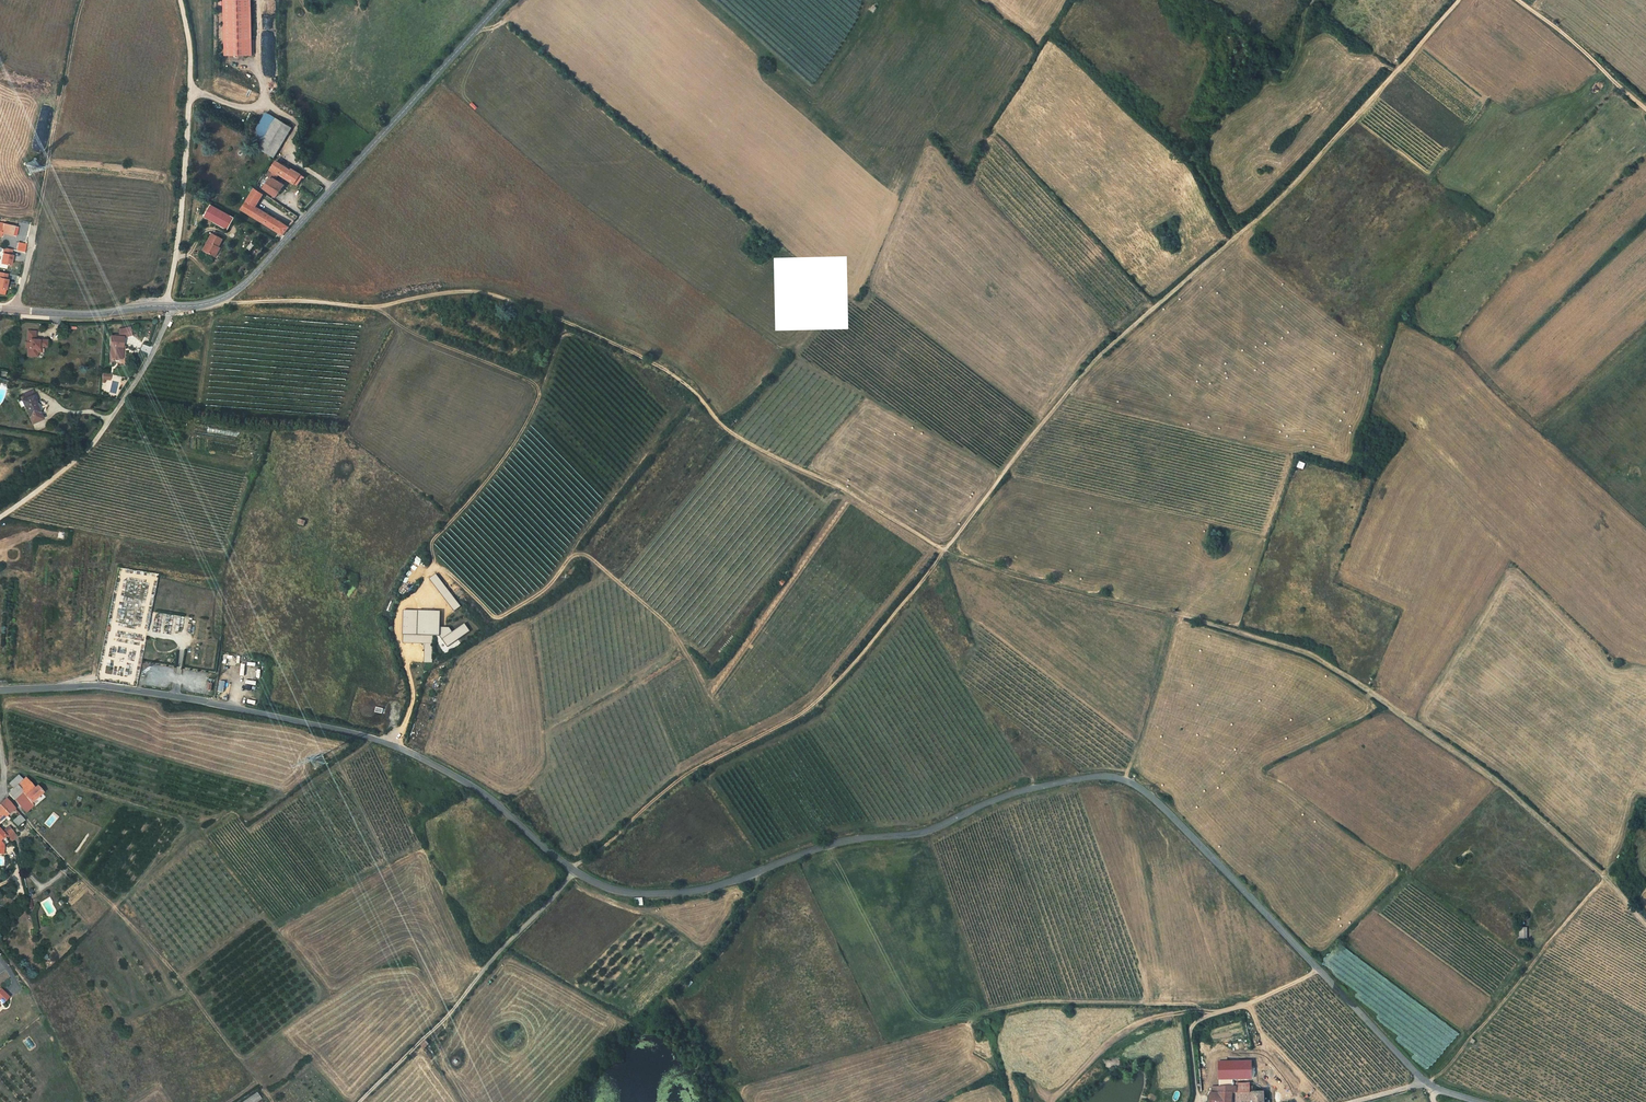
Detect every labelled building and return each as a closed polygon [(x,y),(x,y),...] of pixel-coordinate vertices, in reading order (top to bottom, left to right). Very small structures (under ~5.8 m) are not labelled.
[(225,55),(253,54),(251,0),(223,0),(225,55)] [(274,158),(292,128),(269,114),(255,138),(264,143),(261,149),(274,158)] [(273,175),(266,185),(279,194),(287,183),(281,179),(284,173),(302,185),(309,175),(295,167),(294,168),(279,158),(269,173),(273,175)] [(289,225),(258,204),(267,191),(259,185),(244,207),(282,233),(289,225)] [(236,214),(213,202),(207,213),(230,225),(236,214)] [(504,214),(498,211),(494,218),(500,221),(504,214)] [(0,219),(0,232),(2,233),(3,228),(18,232),(20,224),(0,219)] [(215,251),(224,234),(211,227),(202,244),(215,251)] [(25,252),(27,242),(18,241),(16,251),(25,252)] [(16,246),(8,244),(5,260),(15,262),(17,251),(15,251),(16,246)] [(12,271),(4,269),(0,285),(10,287),(12,277),(10,276),(12,271)] [(48,331),(38,330),(38,327),(30,327),(28,352),(37,352),(38,349),(38,343),(42,343),(43,341),(48,341),(48,331)] [(123,347),(124,338),(110,337),(110,346),(111,347),(111,359),(120,359),(121,347),(123,347)] [(19,392),(22,399),(33,394),(30,388),(19,392)] [(40,410),(33,394),(22,399),(28,414),(31,421),(42,416),(40,410)] [(435,574),(429,579),(453,610),(459,605),(435,574)] [(781,585),(784,580),(780,576),(776,581),(781,585)] [(439,611),(404,610),(404,642),(424,643),(424,662),(432,662),(433,635),(438,635),(439,611)] [(469,631),(464,624),(442,639),(447,646),(469,631)] [(21,791),(27,798),(30,800),(41,790),(36,785),(34,786),(24,777),(7,792),(12,799),(14,797),(21,791)] [(14,797),(20,804),(27,798),(21,791),(14,797)] [(0,804),(8,813),(14,807),(5,798),(0,804)] [(24,819),(19,813),(12,819),(16,825),(24,819)] [(11,830),(13,828),(10,824),(1,831),(5,835),(10,841),(16,836),(11,830)] [(1528,939),(1528,927),(1519,927),(1519,939),(1528,939)] [(4,1012),(11,1007),(4,998),(1,1000),(0,1000),(0,1012),(2,1011),(4,1012)] [(1220,1045),(1235,1042),(1233,1036),(1219,1039),(1220,1045)] [(425,1040),(420,1044),(424,1048),(428,1043),(427,1041),(425,1040)] [(1259,1078),(1267,1076),(1262,1046),(1254,1048),(1259,1078)] [(1249,1082),(1236,1082),(1236,1092),(1252,1092),(1252,1086),(1250,1086),(1249,1082)] [(262,1099),(257,1092),(242,1101),(257,1101),(262,1099)] [(1216,1101),(1228,1101),(1228,1092),(1216,1093),(1216,1101)] [(1264,1092),(1259,1092),(1252,1092),(1236,1092),(1234,1092),(1235,1101),(1252,1101),(1265,1101),(1264,1092)]
